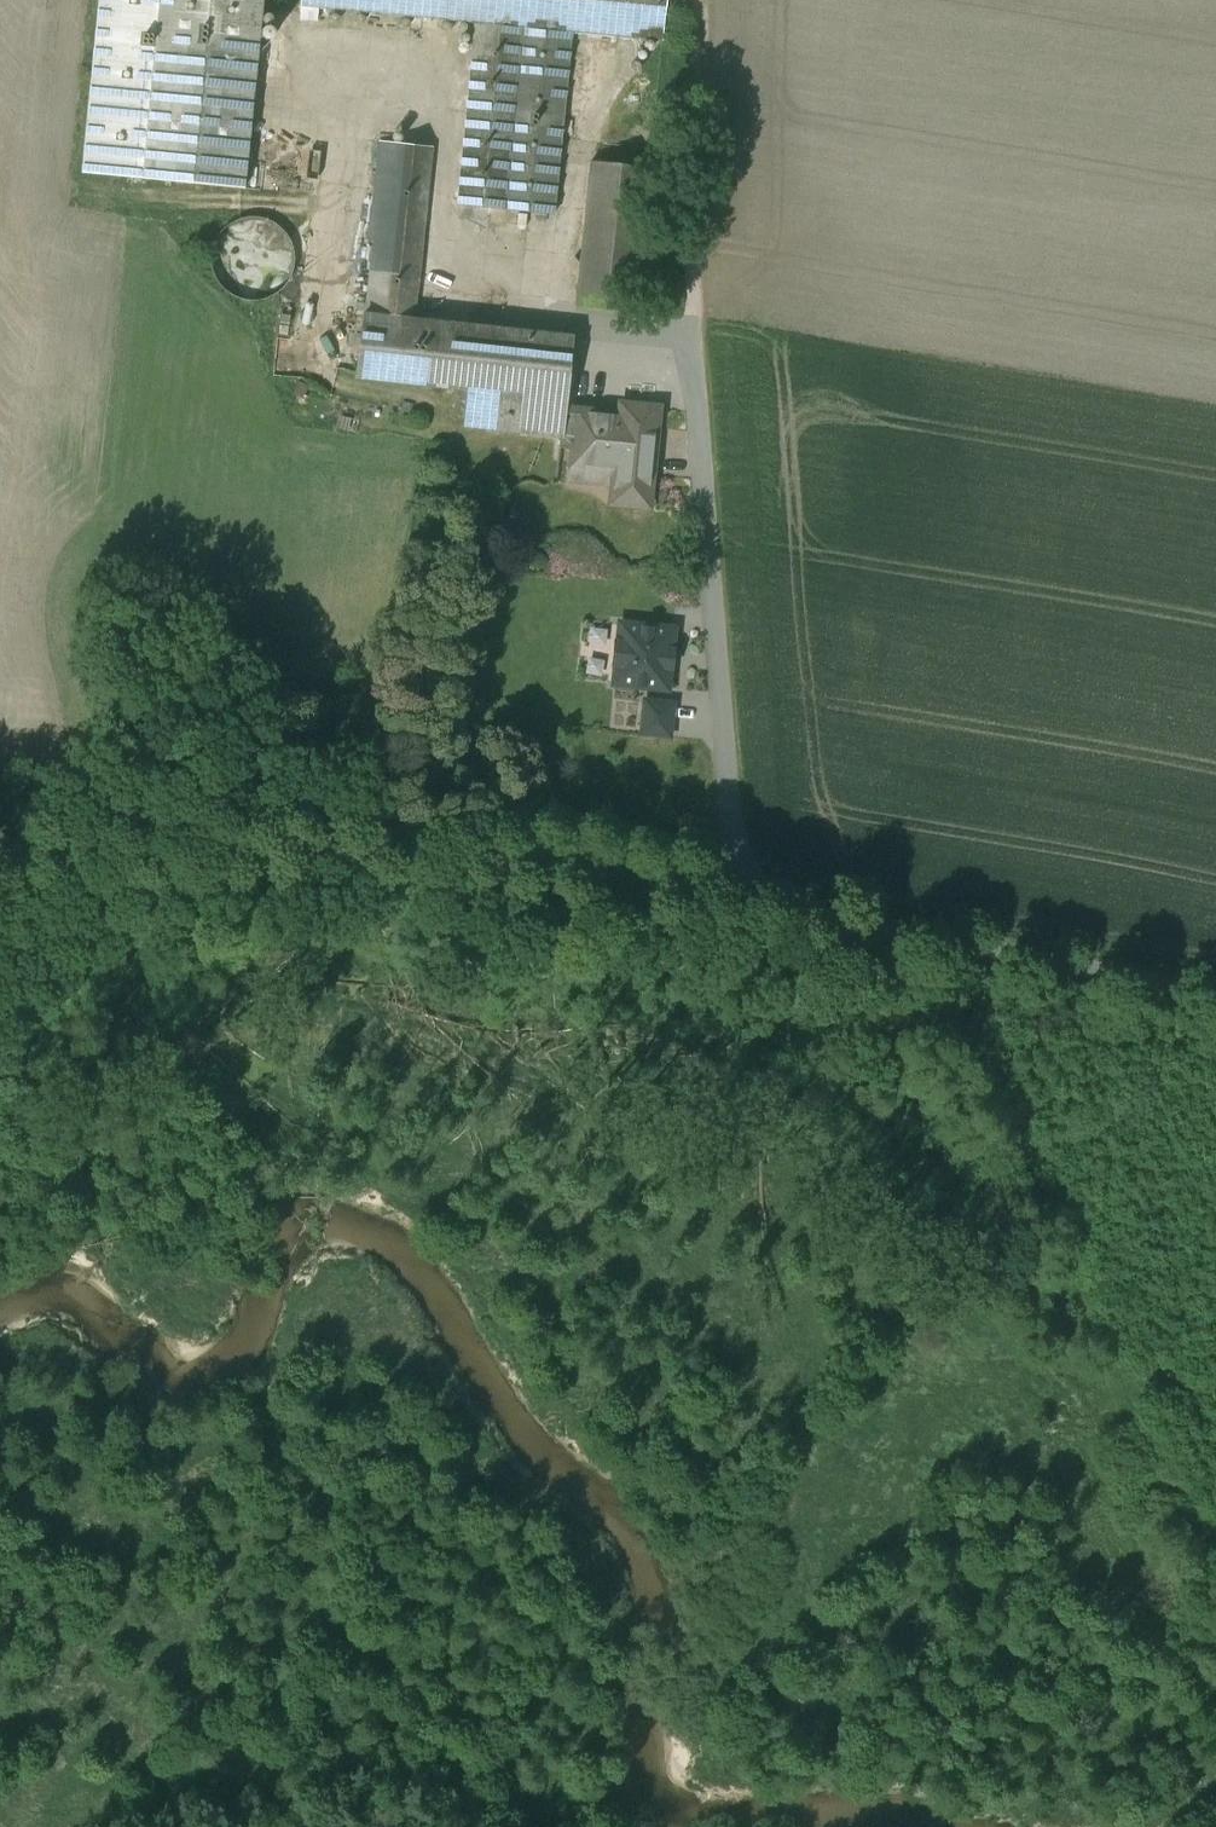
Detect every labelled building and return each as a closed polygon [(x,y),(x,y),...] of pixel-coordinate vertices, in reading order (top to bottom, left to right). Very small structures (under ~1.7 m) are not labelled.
[(81,172),(245,188),(264,0),(98,0),(81,172)] [(303,11),(474,28),(573,37),(669,46),(673,0),(304,0),(303,11)] [(573,37),(474,28),(457,205),(556,215),(573,37)] [(652,163),(595,158),(582,297),(638,303),(652,163)] [(436,165),(384,160),(365,384),(522,397),(517,446),(563,453),(568,412),(572,339),(423,326),(436,165)] [(275,229),(257,222),(243,223),(235,225),(223,234),(217,242),(212,256),(212,268),(216,282),(220,288),(231,298),(242,302),(256,304),(266,302),(278,295),(285,288),(293,269),(293,255),(286,238),(275,229)] [(673,405),(616,399),(614,417),(568,412),(563,453),(560,487),(608,492),(605,520),(661,526),(673,405)] [(678,625),(616,618),(608,688),(670,695),(678,625)] [(671,740),(675,702),(642,698),(638,737),(671,740)]
